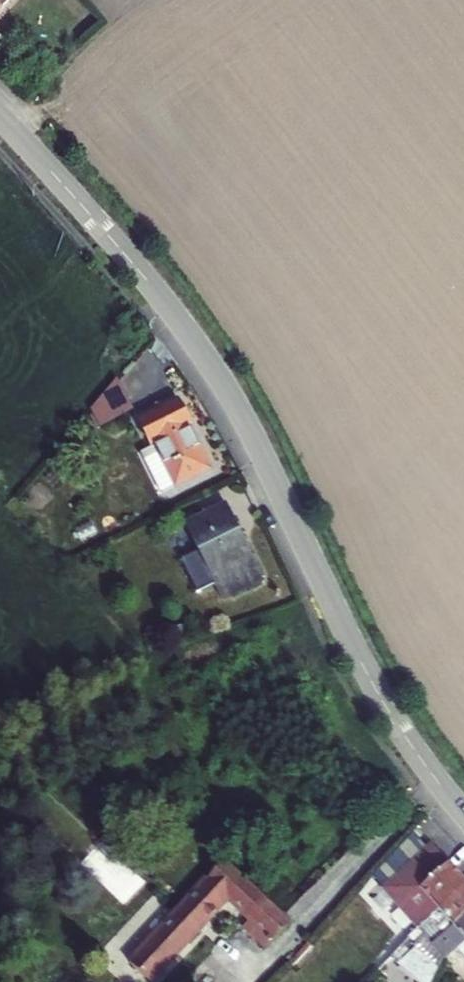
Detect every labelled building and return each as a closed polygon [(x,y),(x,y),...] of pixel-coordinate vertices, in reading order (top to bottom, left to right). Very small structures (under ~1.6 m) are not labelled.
[(26,0),(0,0),(0,28),(26,0)] [(130,370),(102,398),(110,393),(119,410),(110,415),(112,417),(145,401),(130,370)] [(110,393),(102,398),(110,415),(119,410),(110,393)] [(145,411),(154,434),(195,409),(188,393),(145,411)] [(216,461),(195,409),(154,434),(159,444),(152,448),(166,482),(216,461)] [(278,580),(243,503),(185,530),(200,563),(215,556),(234,599),(278,580)] [(381,876),(390,885),(435,844),(420,828),(383,874),(381,876)] [(459,860),(440,841),(390,885),(425,925),(463,889),(463,865),(459,860)] [(158,972),(200,927),(233,892),(253,911),(247,918),(272,941),(296,914),(230,852),(136,952),(158,972)] [(425,925),(412,939),(398,954),(421,981),(439,981),(451,954),(442,943),(463,922),(463,889),(425,925)] [(442,943),(451,954),(455,959),(463,951),(463,922),(442,943)]
